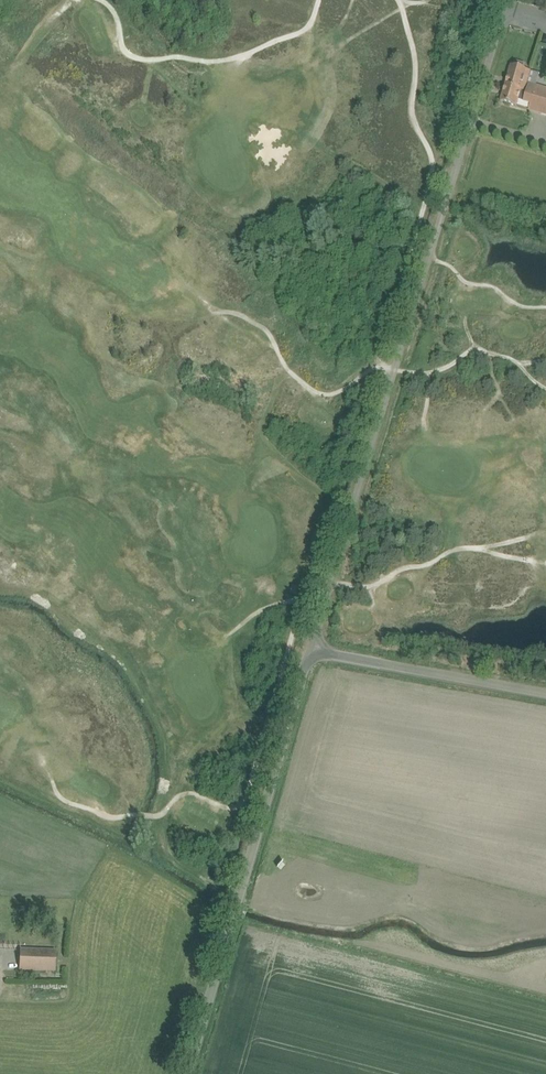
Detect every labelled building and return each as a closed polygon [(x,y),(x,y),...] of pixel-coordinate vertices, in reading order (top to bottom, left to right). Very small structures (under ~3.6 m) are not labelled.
[(506,83),(545,95),(545,89),(527,83),(531,71),(523,69),(525,64),(515,61),(514,66),(512,65),(506,83)] [(501,101),(511,105),(517,106),(519,100),(531,103),(529,109),(545,114),(545,95),(506,83),(501,101)] [(20,970),(55,971),(56,950),(20,949),(20,970)]
